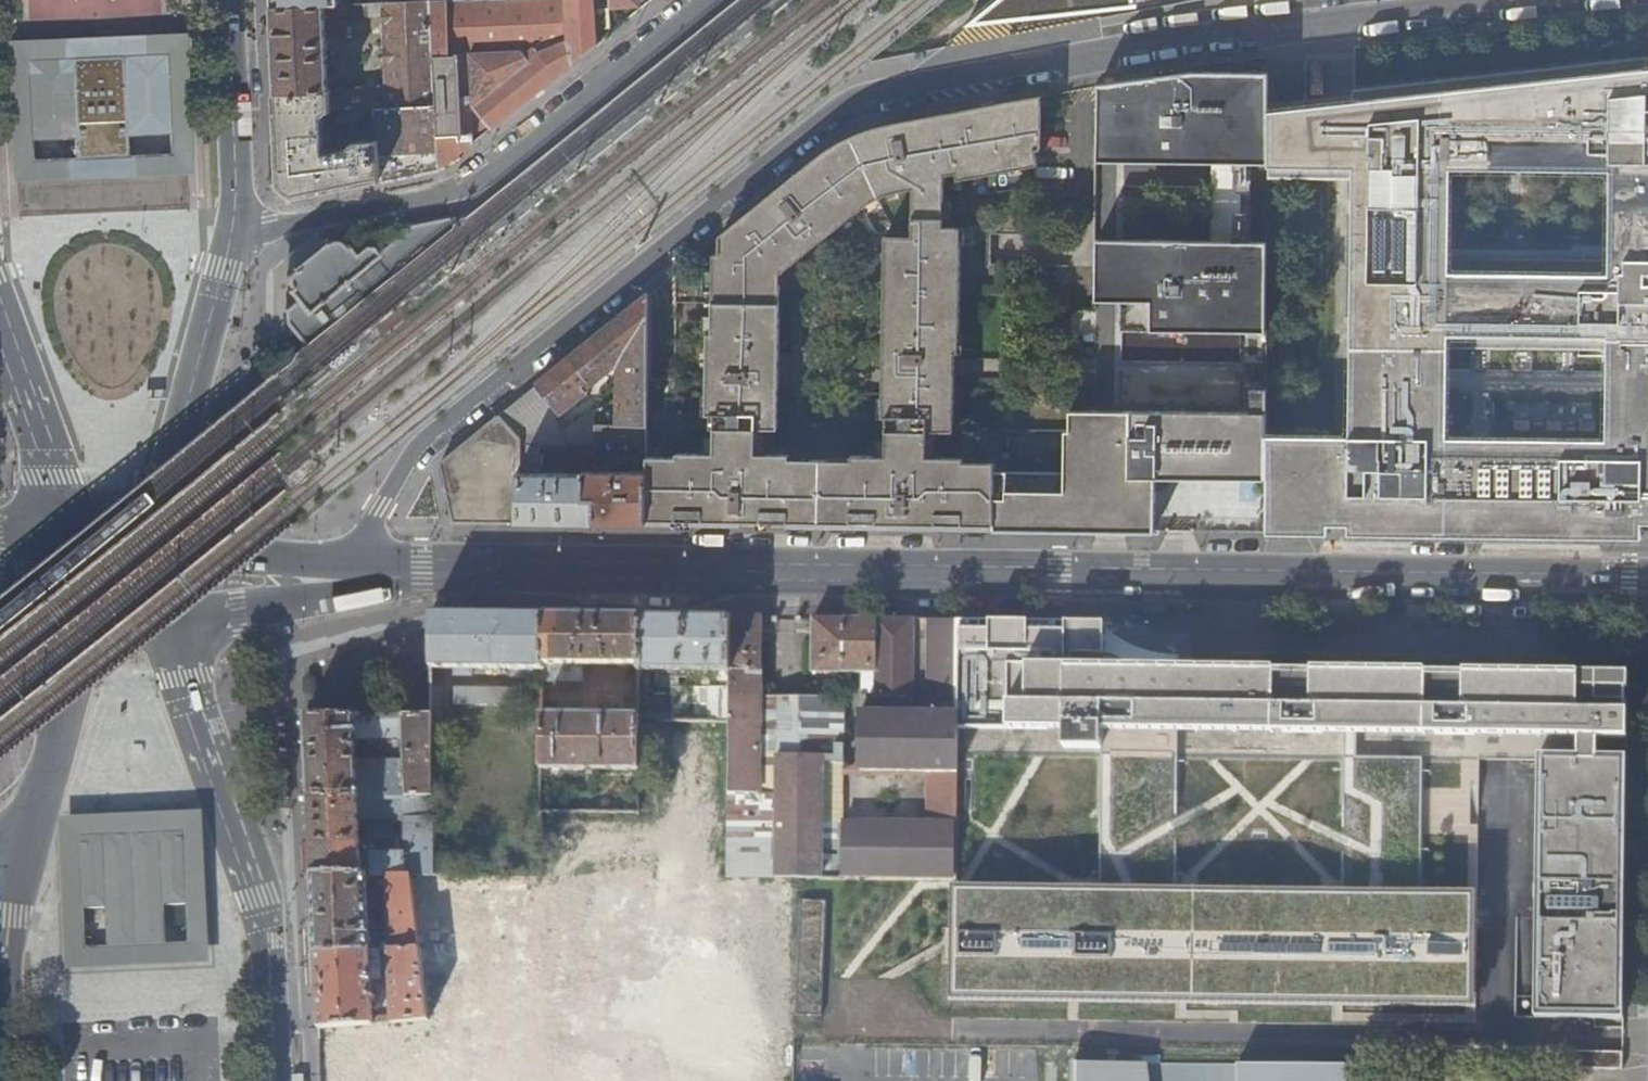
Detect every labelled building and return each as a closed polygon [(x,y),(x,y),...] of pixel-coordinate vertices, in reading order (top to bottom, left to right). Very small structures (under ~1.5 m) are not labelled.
[(596,44),(594,6),(594,0),(567,0),(569,41),(540,53),(537,0),(450,0),(430,1),(436,106),(439,165),(445,164),(596,44)] [(970,24),(1136,5),(1135,0),(998,0),(970,24)] [(379,108),(436,106),(430,1),(390,3),(360,4),(346,5),(346,15),(379,14),(385,11),(388,86),(328,89),(326,37),(325,6),(273,8),(277,93),(330,90),(331,110),(337,110),(363,109),(379,108)] [(346,15),(346,5),(325,6),(326,37),(347,36),(346,15)] [(1647,72),(1647,58),(1647,56),(1619,59),(1619,73),(1647,72)] [(166,57),(25,63),(30,141),(170,136),(166,57)] [(1619,73),(1619,59),(1354,90),(1353,101),(1269,111),(1269,160),(1269,172),(1270,173),(1270,177),(1355,178),(1350,347),(1447,347),(1511,348),(1512,289),(1618,289),(1618,308),(1618,337),(1647,338),(1647,72),(1619,73)] [(1193,76),(1125,83),(1124,101),(1130,101),(1130,159),(1269,160),(1269,111),(1270,68),(1193,76)] [(1099,160),(1130,159),(1130,101),(1124,101),(1125,83),(1100,85),(1099,160)] [(380,177),(380,140),(347,142),(342,147),(342,151),(323,152),(323,142),(331,141),(331,129),(323,129),(323,117),(331,110),(330,90),(277,93),(281,182),(295,195),(380,177)] [(996,475),(996,460),(965,461),(965,457),(928,456),(928,431),(954,431),(955,335),(959,335),(961,245),(956,245),(956,227),(943,227),(944,175),(960,172),(962,181),(1041,166),(1036,140),(1044,139),(1045,96),(896,123),(884,125),(869,130),(851,145),(805,182),(804,169),(734,226),(733,390),(732,525),(790,526),(791,454),(756,453),(756,428),(779,428),(781,284),(772,284),(772,272),(781,272),(801,256),(793,245),(810,231),(818,242),(862,207),(869,202),(887,194),(911,190),(911,240),(885,240),(885,283),(889,283),(889,301),(884,301),(883,399),(888,400),(887,456),(853,455),(852,527),(996,529),(996,475)] [(432,167),(439,165),(436,106),(379,108),(380,140),(380,177),(406,172),(403,153),(429,151),(432,167)] [(364,121),(363,109),(337,110),(338,122),(364,121)] [(837,146),(804,169),(805,182),(851,145),(869,130),(863,132),(837,146)] [(304,344),(474,209),(406,223),(407,225),(374,251),(369,244),(362,244),(351,252),(343,241),(340,244),(337,241),(335,240),(332,239),(327,239),(325,239),(321,242),(320,241),(289,266),(290,267),(287,271),(286,276),(287,285),(286,287),(294,298),(284,306),(285,320),(304,344)] [(677,456),(647,456),(647,472),(647,524),(732,525),(733,390),(734,226),(719,238),(719,254),(712,254),(711,333),(707,333),(706,396),(711,396),(710,427),(715,427),(714,453),(677,452),(677,456)] [(1099,239),(1098,299),(1123,299),(1152,299),(1152,329),(1268,330),(1268,240),(1099,239)] [(1607,337),(1618,337),(1618,308),(1618,289),(1512,289),(1511,348),(1606,348),(1607,337)] [(596,424),(647,425),(648,295),(538,384),(561,413),(589,391),(584,384),(624,353),(623,391),(605,407),(604,405),(596,410),(596,420),(596,424)] [(1152,299),(1123,299),(1122,328),(1152,329),(1152,299)] [(1618,359),(1618,337),(1607,337),(1606,348),(1605,436),(1510,435),(1510,451),(1509,515),(1509,535),(1617,536),(1618,359)] [(1618,337),(1618,359),(1647,360),(1647,338),(1618,337)] [(263,357),(267,363),(272,358),(274,360),(289,348),(283,341),(263,357)] [(1348,435),(1267,433),(1267,477),(1267,518),(1307,519),(1307,533),(1310,533),(1331,533),(1331,524),(1350,524),(1350,533),(1509,535),(1509,515),(1510,451),(1510,435),(1446,435),(1447,347),(1350,347),(1348,435)] [(1618,359),(1617,536),(1645,537),(1645,522),(1647,522),(1647,360),(1618,359)] [(1268,362),(1268,399),(1276,399),(1276,362),(1268,362)] [(561,413),(538,384),(500,414),(521,441),(521,445),(549,423),(561,413)] [(1068,475),(996,475),(996,529),(1095,530),(1153,531),(1154,476),(1267,477),(1267,433),(1267,413),(1072,411),(1072,430),(1068,430),(1068,475)] [(520,522),(521,446),(521,445),(521,441),(500,414),(442,461),(455,521),(520,522)] [(596,446),(596,424),(596,420),(582,420),(582,436),(582,446),(596,446)] [(521,446),(549,446),(559,446),(559,436),(549,423),(521,445),(521,446)] [(647,449),(647,425),(596,424),(596,446),(596,449),(647,449)] [(559,446),(576,446),(582,446),(582,436),(559,436),(559,446)] [(647,524),(647,472),(585,471),(584,473),(538,473),(538,465),(541,465),(541,451),(549,451),(549,446),(521,446),(520,522),(647,524)] [(596,457),(596,449),(596,446),(582,446),(576,446),(576,457),(596,457)] [(1307,519),(1267,518),(1267,532),(1307,533),(1307,519)] [(542,670),(543,616),(432,614),(432,669),(455,669),(455,676),(472,675),(472,669),(542,670)] [(641,666),(641,617),(543,616),(542,670),(542,679),(542,682),(583,682),(583,665),(641,666)] [(729,618),(641,617),(641,666),(641,672),(662,672),(663,678),(668,679),(668,681),(680,681),(680,679),(702,678),(702,687),(729,688),(729,618)] [(957,882),(957,826),(931,825),(925,825),(844,824),(845,698),(835,698),(761,697),(762,618),(729,618),(729,688),(729,721),(729,771),(729,880),(795,881),(957,882)] [(863,713),(957,713),(959,626),(958,621),(813,619),(816,673),(868,674),(867,697),(898,698),(898,703),(863,702),(863,713)] [(1100,755),(1142,756),(1178,756),(1345,759),(1423,760),(1538,761),(1536,916),(1534,1022),(1623,1023),(1624,937),(1623,937),(1599,937),(1599,917),(1599,899),(1624,899),(1626,760),(1612,760),(1611,765),(1597,765),(1597,741),(1626,742),(1627,671),(1163,667),(1094,667),(1094,656),(1102,656),(1103,620),(1063,619),(1063,627),(1025,627),(1025,619),(988,619),(988,627),(959,626),(957,713),(957,728),(1052,729),(1060,730),(1060,747),(1101,747),(1100,755)] [(729,721),(729,688),(702,687),(685,687),(684,720),(729,721)] [(957,774),(957,728),(957,713),(863,713),(862,772),(925,772),(931,773),(957,774)] [(640,771),(641,715),(542,714),(542,769),(640,771)] [(432,797),(432,718),(307,718),(311,796),(432,797)] [(1142,756),(1100,755),(1099,884),(1099,888),(1176,889),(1179,884),(1180,760),(1178,756),(1142,756)] [(1423,760),(1345,759),(1347,763),(1347,887),(1344,891),(1423,892),(1423,760)] [(957,826),(957,814),(957,774),(931,773),(925,772),(925,825),(931,825),(957,826)] [(407,856),(412,856),(413,878),(432,878),(432,797),(311,796),(314,877),(407,878),(407,856)] [(147,948),(147,943),(191,942),(190,931),(196,931),(195,920),(191,920),(189,861),(193,861),(192,843),(188,843),(187,831),(144,832),(144,829),(125,830),(126,833),(84,835),(84,845),(81,845),(82,864),(86,864),(88,925),(85,925),(85,935),(89,935),(89,946),(131,945),(131,948),(147,948)] [(316,920),(318,953),(379,951),(390,951),(420,950),(411,878),(407,878),(314,877),(316,920)] [(955,886),(954,981),(954,996),(1470,1003),(1471,892),(1423,892),(1344,891),(1176,889),(1099,888),(955,886)] [(1624,937),(1624,899),(1599,899),(1599,917),(1599,937),(1623,937),(1624,937)] [(318,953),(316,920),(308,921),(311,983),(319,983),(318,953)] [(429,1019),(420,950),(390,951),(393,1022),(394,1022),(429,1019)] [(319,983),(321,1028),(374,1024),(372,987),(379,986),(379,979),(372,979),(371,967),(379,966),(379,951),(318,953),(319,983)] [(796,1042),(828,1043),(829,1008),(797,1007),(796,1042)] [(1150,1060),(1078,1059),(1078,1080),(1152,1080),(1150,1060)] [(1354,1062),(1241,1061),(1240,1080),(1354,1080),(1354,1062)]
